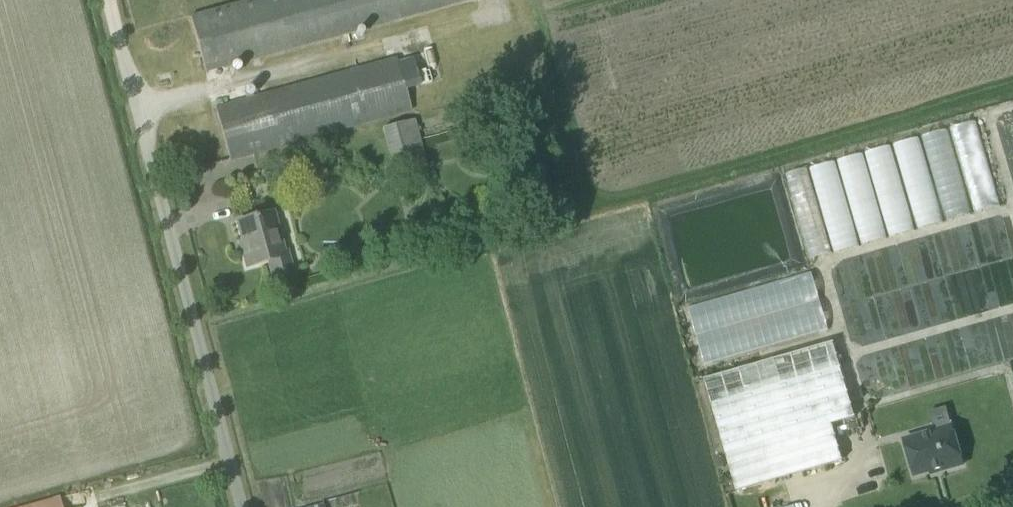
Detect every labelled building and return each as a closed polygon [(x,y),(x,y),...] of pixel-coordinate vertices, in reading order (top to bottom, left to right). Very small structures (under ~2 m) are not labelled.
[(191,17),(206,72),(480,0),(256,0),(191,17)] [(216,109),(230,161),(414,111),(400,61),(216,109)] [(968,178),(987,178),(987,151),(979,151),(980,121),(951,120),(950,134),(964,134),(963,166),(968,167),(968,178)] [(417,124),(384,132),(396,178),(429,170),(417,124)] [(864,153),(786,172),(807,256),(916,230),(915,227),(969,214),(948,128),(921,134),(921,136),(863,150),(864,153)] [(288,253),(282,255),(271,214),(239,222),(246,249),(242,250),(247,267),(269,261),(273,277),(293,272),(288,253)] [(855,418),(833,343),(705,380),(726,455),(832,424),(855,418)] [(832,424),(726,455),(737,492),(842,462),(832,424)] [(943,474),(963,469),(953,430),(904,442),(914,479),(942,471),(943,474)] [(20,506),(62,506),(59,497),(20,506)]
